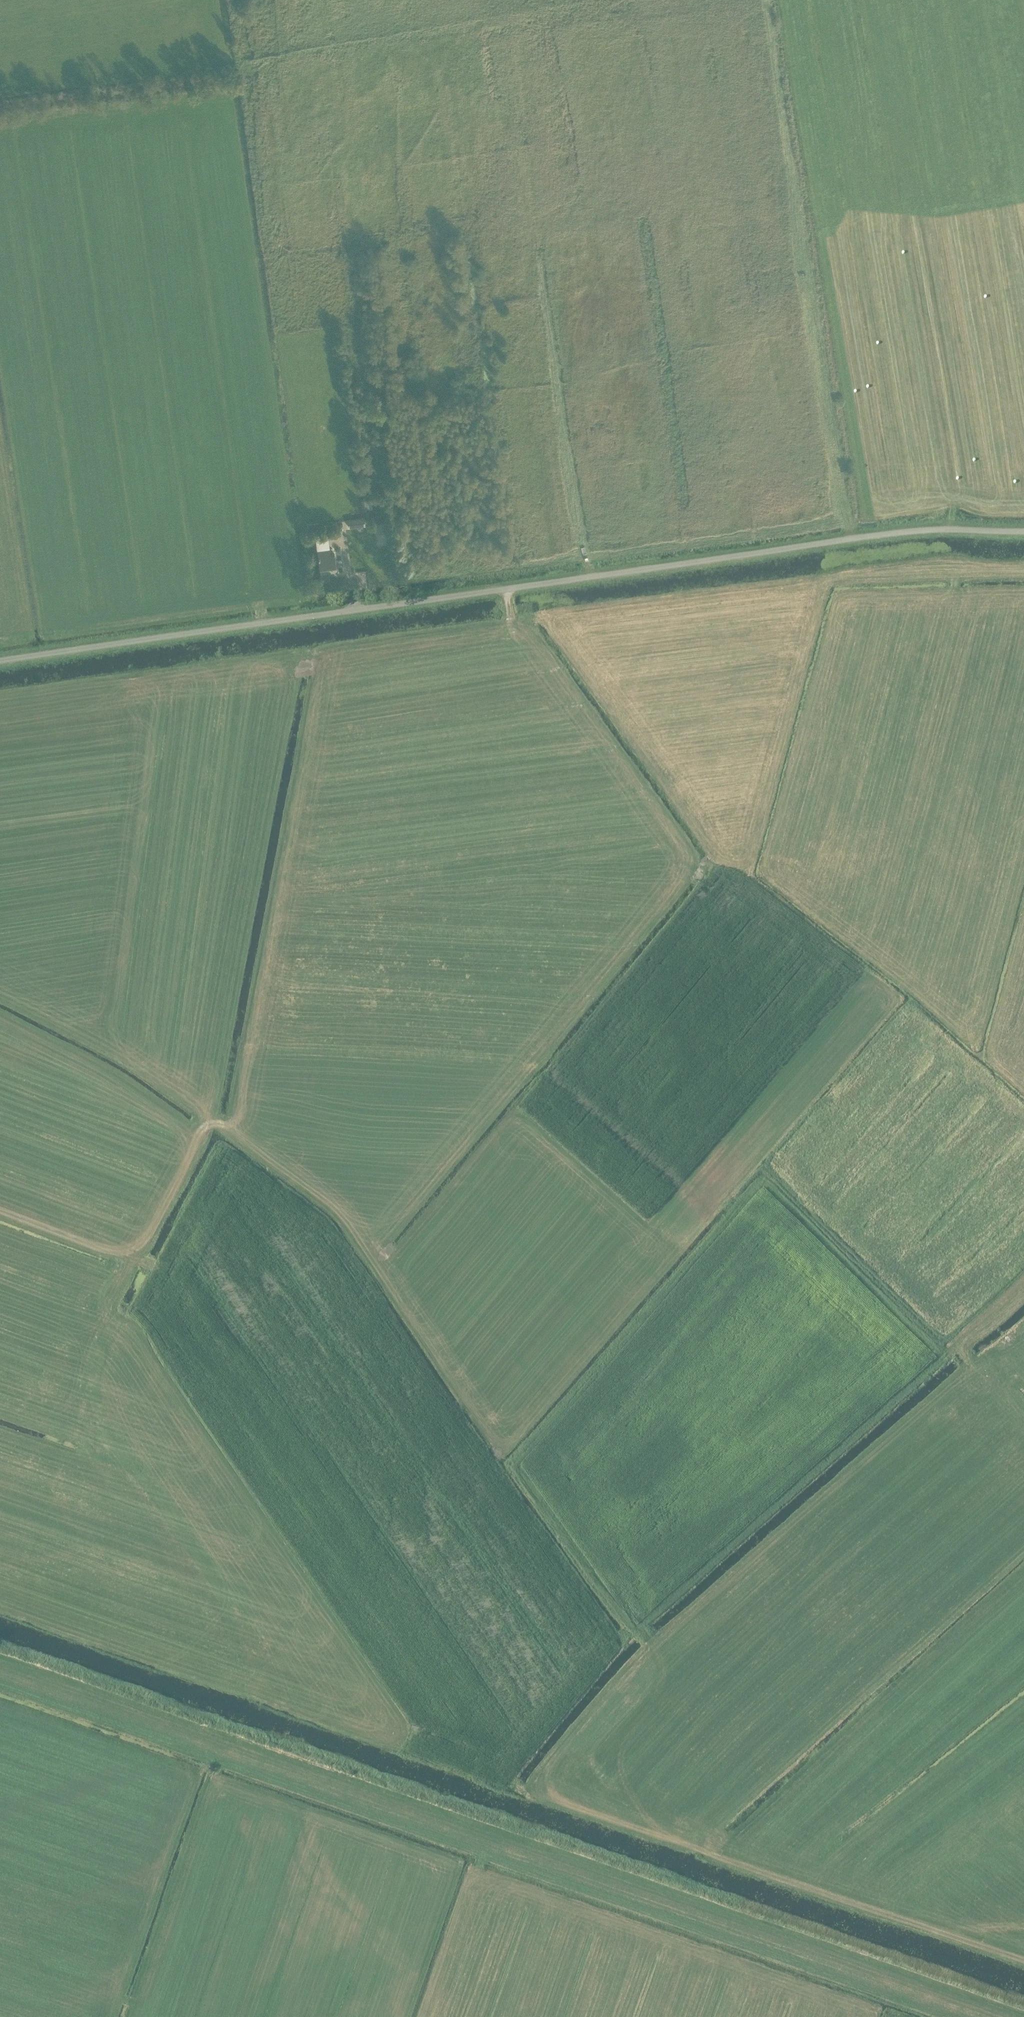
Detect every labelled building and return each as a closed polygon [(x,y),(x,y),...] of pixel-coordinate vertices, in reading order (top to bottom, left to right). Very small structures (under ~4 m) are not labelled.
[(370,505),(369,496),(362,497),(362,505),(370,505)] [(363,517),(347,519),(348,528),(365,526),(363,517)] [(364,544),(362,529),(356,530),(357,545),(364,544)] [(330,555),(326,532),(314,534),(321,580),(329,579),(329,575),(337,574),(334,554),(330,555)]
